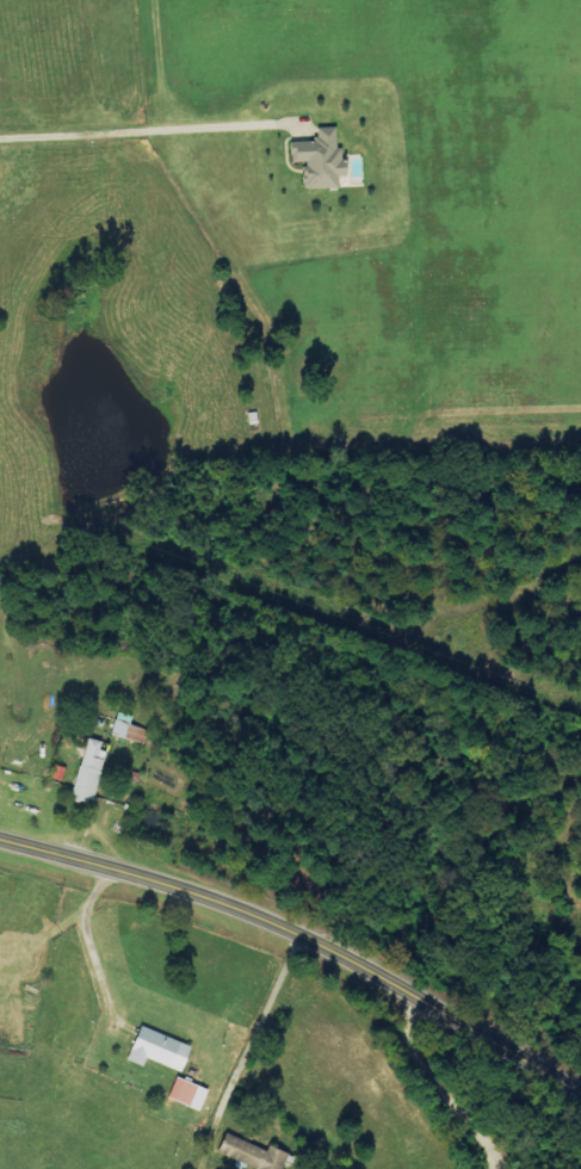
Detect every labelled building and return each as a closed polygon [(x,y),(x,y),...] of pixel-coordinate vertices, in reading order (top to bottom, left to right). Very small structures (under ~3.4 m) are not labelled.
[(292,143),(293,163),(305,163),(306,190),(340,189),(339,177),(346,177),(345,149),(338,149),(337,128),(316,129),(317,142),(292,143)] [(74,799),(94,804),(106,751),(101,750),(103,741),(87,738),(74,799)] [(147,1059),(182,1072),(192,1045),(142,1026),(129,1060),(144,1066),(147,1059)] [(209,1090),(177,1077),(168,1097),(200,1110),(209,1090)] [(226,1135),(219,1154),(260,1166),(259,1168),(286,1168),(291,1154),(269,1146),(269,1149),(226,1135)]
